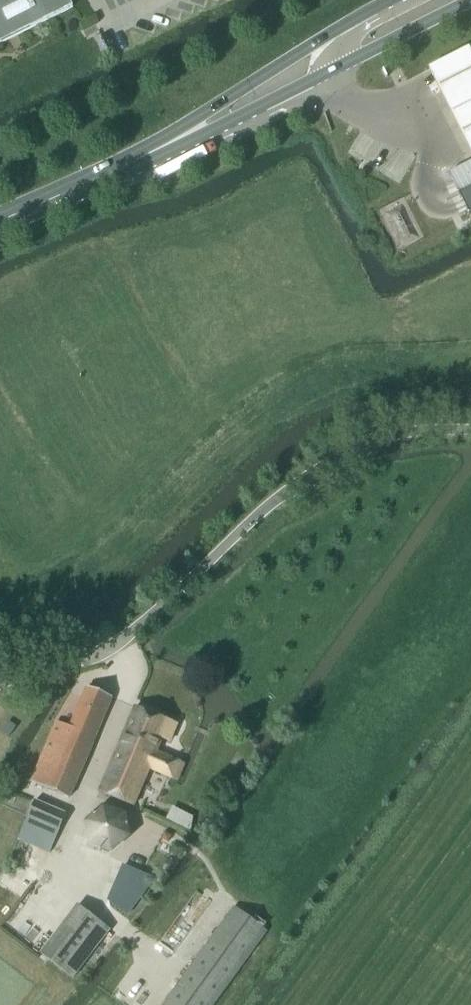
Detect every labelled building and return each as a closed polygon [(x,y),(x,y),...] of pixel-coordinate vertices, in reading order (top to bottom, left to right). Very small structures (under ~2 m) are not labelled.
[(72,9),(67,0),(0,0),(0,45),(72,9)] [(467,49),(427,69),(470,156),(470,56),(467,49)] [(447,174),(453,186),(462,203),(468,214),(470,213),(470,162),(447,174)] [(68,799),(111,699),(86,688),(69,729),(55,723),(30,783),(68,799)] [(168,744),(175,726),(134,708),(98,793),(132,808),(150,767),(156,770),(155,773),(176,782),(183,765),(166,758),(165,762),(154,757),(161,740),(168,744)] [(48,854),(65,815),(34,802),(17,841),(48,854)] [(190,832),(192,818),(171,808),(165,820),(190,832)] [(70,979),(107,932),(75,907),(38,955),(70,979)] [(265,933),(232,909),(163,1004),(212,1004),(265,933)]
